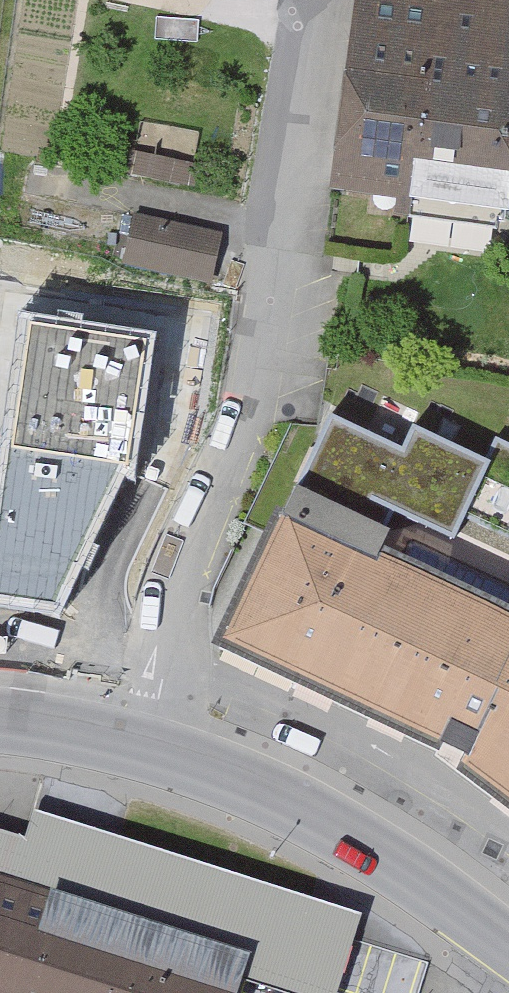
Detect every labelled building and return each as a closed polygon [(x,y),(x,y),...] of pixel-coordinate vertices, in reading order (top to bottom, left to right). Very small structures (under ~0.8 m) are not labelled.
[(434,1),(428,0),(370,0),(354,115),(344,114),(337,167),(347,168),(345,182),(408,190),(434,1)] [(434,1),(408,190),(412,191),(410,218),(430,220),(431,212),(469,217),(467,226),(497,230),(508,152),(508,11),(434,1)] [(208,277),(217,237),(137,220),(128,260),(208,277)] [(247,524),(273,537),(220,649),(439,752),(437,756),(508,811),(508,615),(507,614),(508,609),(508,586),(411,540),(400,564),(379,554),(394,511),(454,540),(465,517),(508,538),(508,443),(496,437),(485,460),(414,425),(403,449),(331,415),(307,465),(280,450),(247,524)] [(231,975),(286,992),(339,992),(364,913),(34,809),(25,838),(0,830),(0,992),(226,992),(231,975)]
